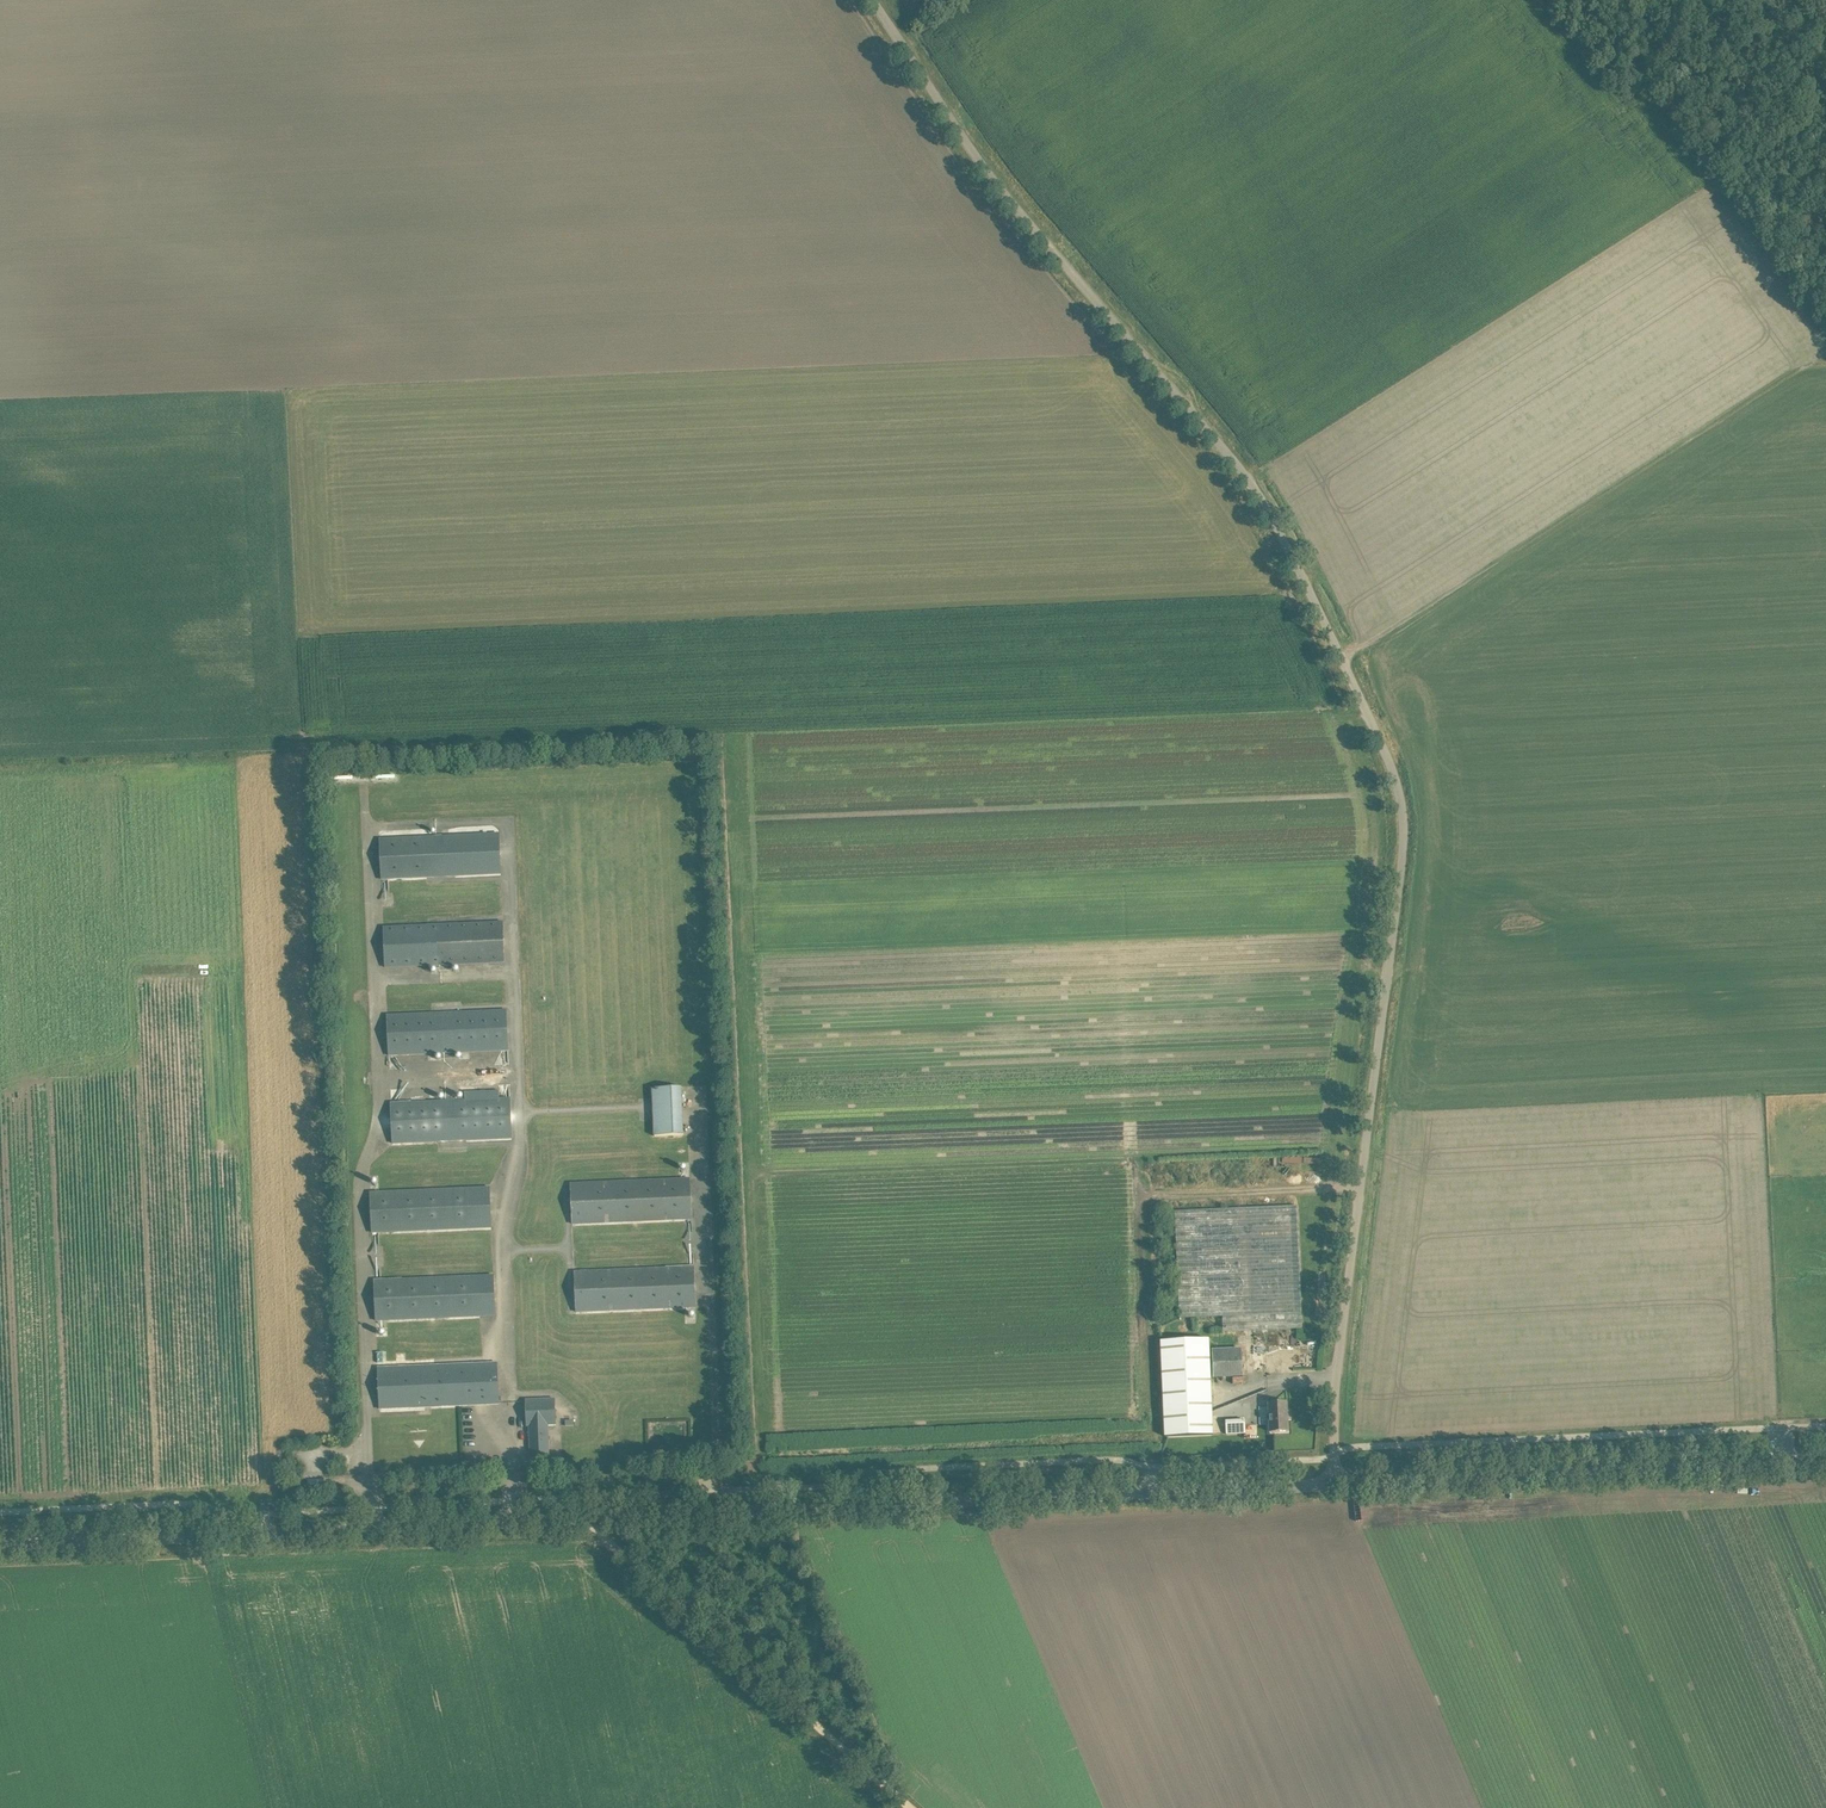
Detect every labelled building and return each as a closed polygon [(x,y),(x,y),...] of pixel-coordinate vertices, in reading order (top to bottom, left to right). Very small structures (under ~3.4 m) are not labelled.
[(500,832),(379,838),(381,879),(502,874),(500,832)] [(385,969),(503,964),(502,924),(383,929),(385,969)] [(389,1057),(508,1052),(506,1011),(387,1016),(389,1057)] [(684,1135),(682,1087),(652,1089),(654,1136),(684,1135)] [(465,1091),(465,1101),(391,1105),(393,1146),(512,1139),(510,1099),(499,1099),(499,1090),(465,1091)] [(690,1178),(571,1182),(572,1225),(692,1220),(690,1178)] [(373,1234),(491,1229),(490,1189),(371,1194),(373,1234)] [(1297,1206),(1285,1207),(1175,1211),(1179,1318),(1221,1317),(1222,1332),(1302,1328),(1297,1206)] [(696,1307),(694,1265),(574,1271),(576,1312),(696,1307)] [(376,1323),(495,1317),(494,1277),(374,1282),(376,1323)] [(1165,1436),(1213,1434),(1209,1339),(1160,1341),(1165,1436)] [(1218,1378),(1243,1377),(1242,1348),(1216,1349),(1218,1378)] [(380,1412),(499,1407),(497,1366),(378,1371),(380,1412)] [(550,1460),(549,1454),(548,1425),(556,1424),(554,1398),(526,1399),(527,1426),(529,1425),(530,1461),(550,1460)] [(1269,1432),(1272,1432),(1288,1431),(1287,1402),(1268,1403),(1269,1432)] [(1246,1433),(1245,1419),(1225,1420),(1225,1434),(1246,1433)]
